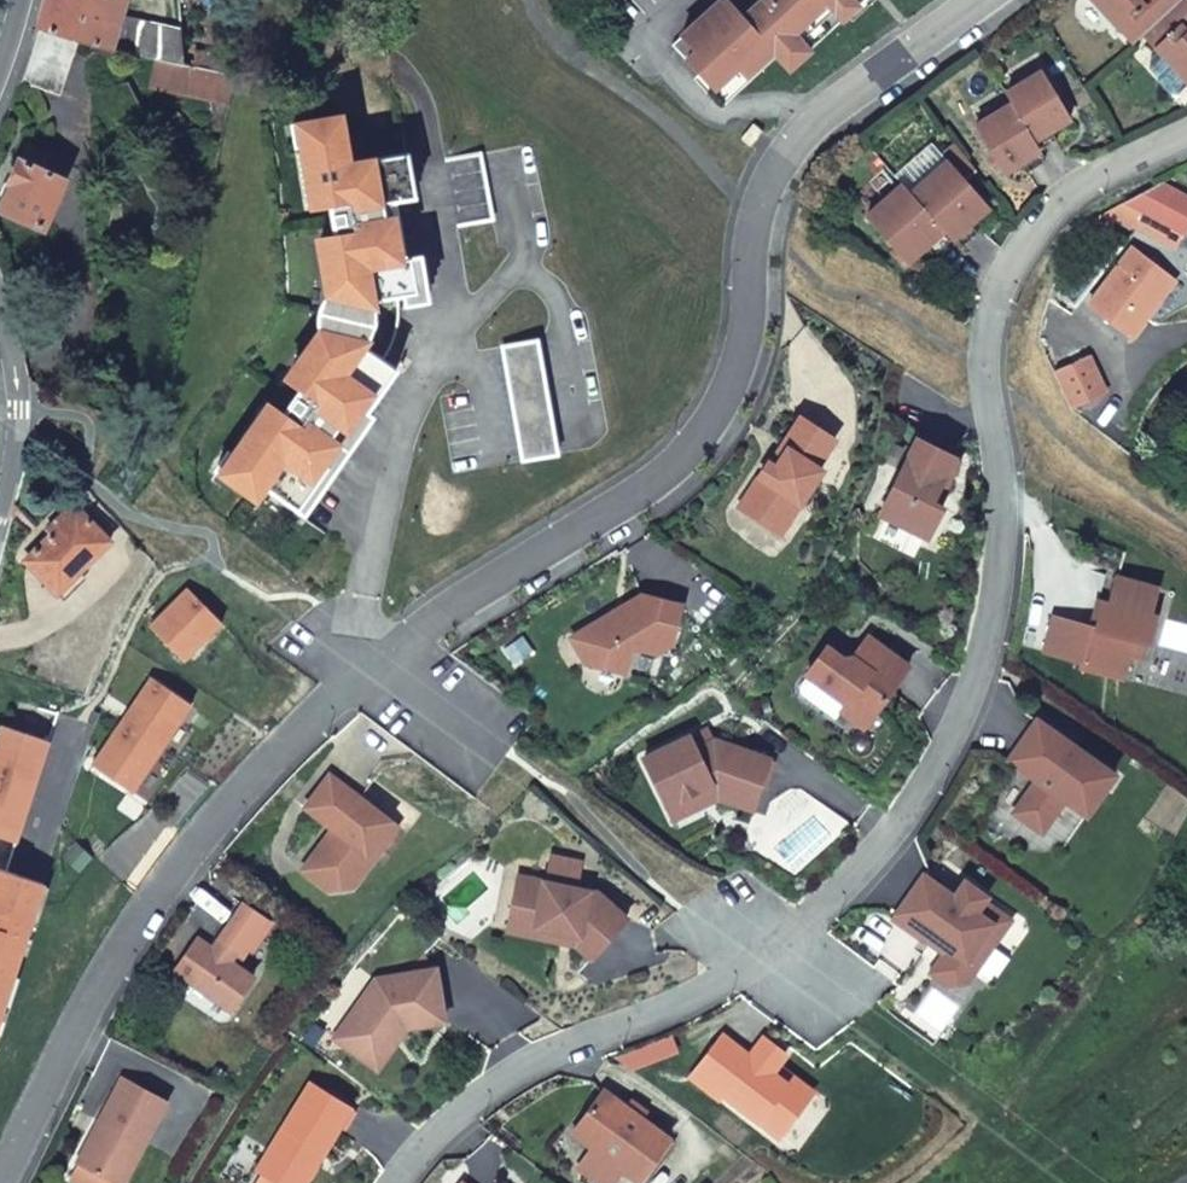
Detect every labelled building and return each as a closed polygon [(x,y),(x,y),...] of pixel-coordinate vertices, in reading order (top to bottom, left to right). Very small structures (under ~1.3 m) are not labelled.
[(155,56),(183,63),(180,26),(122,16),(126,0),(44,0),(37,24),(74,36),(109,46),(155,56)] [(859,0),(719,0),(671,44),(718,96),(771,47),(787,66),(859,0)] [(1131,44),(1141,35),(1177,1),(1177,0),(1090,0),(1131,44)] [(1141,35),(1186,84),(1186,0),(1178,0),(1177,1),(1141,35)] [(68,55),(74,36),(37,24),(28,52),(19,79),(57,93),(71,56),(68,55)] [(149,87),(229,106),(236,75),(183,63),(155,56),(149,87)] [(1040,70),(1004,91),(1009,101),(1032,139),(1068,118),(1040,70)] [(1000,172),(1038,150),(1032,139),(1009,101),(971,123),(1000,172)] [(266,407),(233,454),(229,451),(216,468),(226,476),(249,492),(252,485),(298,509),(327,467),(333,471),(372,416),(366,412),(396,369),(363,345),(365,340),(362,330),(363,321),(365,315),(372,307),(375,305),(376,299),(417,292),(411,258),(402,259),(394,217),(391,201),(399,200),(415,197),(412,180),(408,154),(350,163),(344,125),(334,117),(307,123),(293,125),(297,147),(303,146),(312,202),(330,199),(337,240),(319,243),(328,295),(326,297),(322,305),(320,311),(319,315),(319,324),(320,330),(289,373),(305,384),(281,417),(266,407)] [(751,122),(737,140),(748,149),(762,131),(751,122)] [(45,229),(68,179),(43,167),(47,155),(28,146),(22,158),(19,157),(8,182),(12,184),(1,209),(45,229)] [(481,155),(445,161),(458,227),(493,221),(481,155)] [(943,231),(950,239),(987,207),(947,162),(911,194),(943,231)] [(857,201),(868,214),(901,185),(890,172),(881,171),(857,193),(857,201)] [(1161,181),(1123,201),(1124,201),(1184,232),(1186,226),(1186,195),(1161,181)] [(911,194),(902,184),(901,185),(868,214),(867,215),(908,261),(943,231),(911,194)] [(1174,250),(1184,232),(1124,201),(1113,219),(1174,250)] [(1089,305),(1130,336),(1174,278),(1132,246),(1089,305)] [(537,341),(502,347),(521,461),(556,455),(537,341)] [(1088,357),(1053,372),(1067,406),(1103,392),(1088,357)] [(739,507),(770,528),(790,498),(800,504),(822,470),(817,467),(835,439),(801,417),(783,446),(788,449),(775,467),(771,464),(768,462),(739,507)] [(880,514),(928,538),(943,508),(932,503),(954,457),(917,438),(880,514)] [(783,446),(771,464),(775,467),(788,449),(783,446)] [(780,534),(800,504),(790,498),(770,528),(780,534)] [(109,539),(73,502),(57,518),(60,522),(23,560),(40,576),(46,571),(62,586),(109,539)] [(1157,588),(1104,574),(1090,627),(1054,617),(1044,652),(1081,662),(1080,667),(1122,679),(1128,656),(1139,658),(1143,642),(1149,643),(1156,616),(1150,615),(1157,588)] [(222,622),(187,587),(173,601),(174,602),(154,621),(153,620),(149,624),(181,658),(205,634),(208,636),(222,622)] [(571,639),(585,663),(625,672),(631,647),(656,653),(671,644),(681,605),(641,595),(626,604),(624,615),(612,613),(571,639)] [(626,604),(612,613),(624,615),(626,604)] [(826,647),(806,675),(808,677),(846,705),(841,712),(864,729),(909,667),(867,637),(852,657),(843,659),(826,647)] [(191,704),(151,676),(140,693),(141,694),(125,717),(124,716),(111,736),(112,737),(96,761),(95,760),(92,765),(129,790),(150,763),(151,764),(162,747),(161,746),(179,719),(180,720),(191,704)] [(846,705),(808,677),(800,687),(803,696),(835,720),(841,712),(846,705)] [(45,883),(7,870),(58,713),(20,700),(11,727),(3,725),(0,736),(0,1020),(45,883)] [(1086,816),(1115,775),(1037,721),(1008,761),(1037,781),(1014,814),(1032,826),(1038,817),(1048,824),(1065,801),(1086,816)] [(689,737),(643,759),(666,806),(711,784),(717,798),(752,810),(769,760),(714,740),(695,750),(689,737)] [(302,870),(329,891),(350,888),(373,858),(365,853),(389,821),(328,775),(304,807),(332,829),(328,835),(333,838),(328,845),(320,846),(302,870)] [(666,806),(673,820),(717,798),(711,784),(666,806)] [(1038,817),(1032,826),(1042,833),(1048,824),(1038,817)] [(396,827),(389,821),(365,853),(373,858),(396,827)] [(328,835),(320,846),(328,845),(333,838),(328,835)] [(931,973),(949,986),(965,984),(992,947),(981,940),(1002,915),(983,901),(986,897),(965,882),(954,897),(924,875),(893,918),(925,941),(929,936),(949,950),(931,973)] [(597,893),(518,877),(510,916),(536,921),(535,927),(579,936),(598,952),(627,919),(597,893)] [(350,888),(329,891),(341,900),(350,888)] [(198,939),(175,972),(231,1010),(253,978),(235,966),(229,961),(235,953),(241,957),(248,948),(252,952),(271,924),(244,905),(213,950),(198,939)] [(992,947),(1013,922),(1002,915),(981,940),(992,947)] [(510,916),(507,931),(575,945),(592,958),(598,952),(579,936),(535,927),(536,921),(510,916)] [(241,957),(235,953),(229,961),(235,966),(241,957)] [(376,980),(344,1024),(378,1049),(391,1030),(407,1028),(445,1021),(436,970),(376,980)] [(378,1049),(344,1024),(334,1038),(377,1068),(407,1028),(391,1030),(378,1049)] [(720,1039),(691,1077),(719,1099),(723,1094),(780,1137),(804,1105),(783,1089),(787,1084),(773,1073),(778,1066),(786,1055),(763,1038),(747,1059),(720,1039)] [(813,1093),(778,1066),(773,1073),(787,1084),(783,1089),(804,1105),(813,1093)] [(84,1148),(102,1158),(94,1172),(114,1182),(126,1182),(168,1102),(122,1077),(84,1148)] [(258,1170),(263,1173),(279,1182),(305,1182),(319,1161),(313,1158),(319,1149),(324,1152),(350,1108),(310,1084),(258,1170)] [(669,1138),(604,1090),(573,1133),(593,1148),(639,1181),(669,1138)] [(84,1148),(76,1163),(81,1165),(71,1182),(114,1182),(94,1172),(102,1158),(84,1148)] [(593,1148),(579,1167),(600,1182),(638,1182),(639,1181),(593,1148)] [(313,1158),(319,1161),(324,1152),(319,1149),(313,1158)] [(263,1173),(257,1182),(279,1182),(263,1173)]
